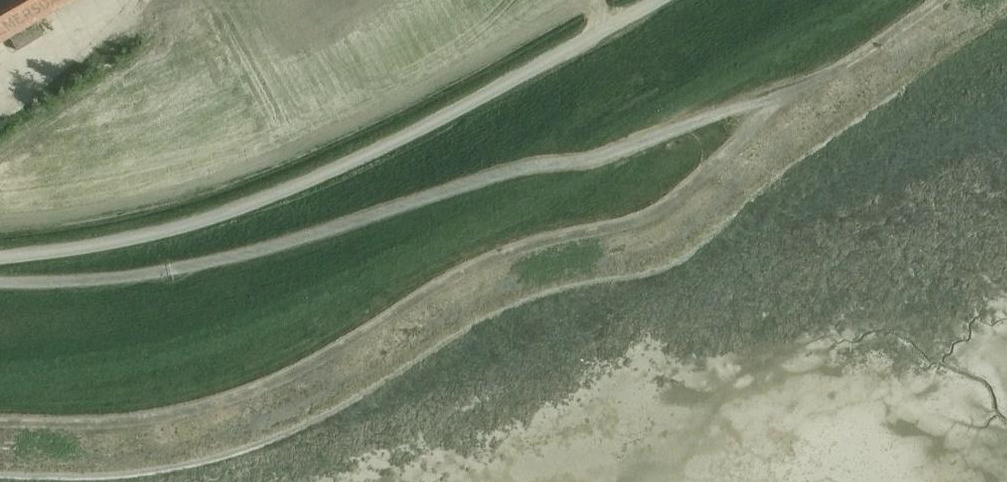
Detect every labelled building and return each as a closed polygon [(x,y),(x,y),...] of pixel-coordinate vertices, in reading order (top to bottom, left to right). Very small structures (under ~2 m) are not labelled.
[(67,0),(0,0),(0,40),(67,0)]
